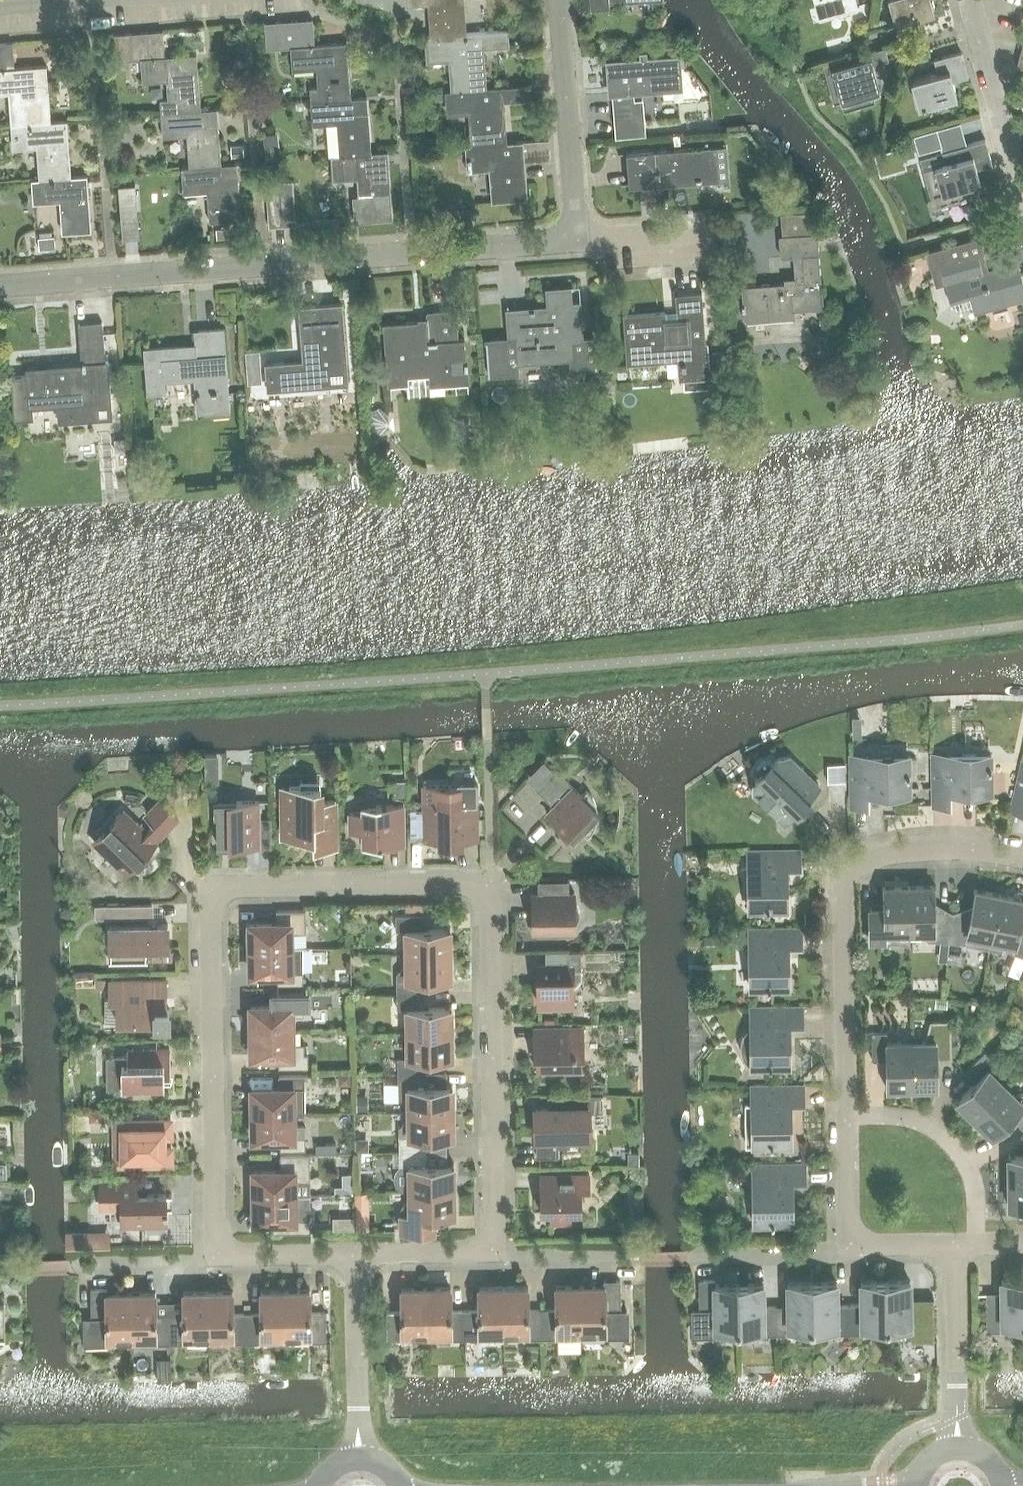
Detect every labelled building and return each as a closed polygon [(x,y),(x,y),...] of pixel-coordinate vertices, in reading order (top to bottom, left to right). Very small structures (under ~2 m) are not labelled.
[(433,36),(465,33),(462,0),(430,0),(433,36)] [(819,15),(858,5),(856,0),(815,0),(819,15)] [(896,23),(934,13),(931,0),(889,0),(896,23)] [(315,45),(313,19),(297,20),(299,47),(315,45)] [(299,47),(297,20),(281,22),(283,47),(283,48),(291,48),(291,47),(299,47)] [(281,22),(265,23),(267,48),(267,50),(283,48),(283,47),(281,22)] [(482,48),(510,46),(509,30),(465,33),(433,36),(427,36),(429,60),(451,58),(453,90),(485,88),(482,48)] [(165,57),(163,31),(147,32),(149,58),(165,57)] [(149,58),(147,32),(131,33),(133,59),(133,60),(141,60),(141,59),(149,58)] [(133,59),(131,33),(115,35),(117,61),(133,60),(133,59)] [(319,101),(351,98),(347,42),(315,45),(299,47),(291,47),(291,48),(292,67),(316,65),(318,87),(310,88),(311,101),(319,101)] [(15,69),(13,43),(0,44),(0,70),(15,69)] [(889,59),(886,47),(847,57),(823,64),(833,103),(881,89),(874,63),(889,59)] [(640,59),(608,62),(608,63),(609,74),(610,94),(614,93),(617,126),(644,124),(642,100),(636,101),(635,92),(641,91),(682,88),(679,56),(648,59),(647,51),(639,52),(640,59)] [(918,53),(920,61),(928,59),(926,51),(918,53)] [(951,73),(965,69),(966,70),(966,69),(962,52),(934,60),(938,73),(911,81),(919,108),(957,97),(951,73)] [(161,113),(169,113),(201,110),(197,54),(165,57),(149,58),(141,59),(141,60),(142,78),(166,77),(168,98),(160,99),(161,113)] [(8,92),(11,125),(19,124),(51,122),(46,66),(15,69),(0,70),(0,92),(8,92)] [(502,101),(530,99),(529,84),(485,88),(453,90),(448,91),(449,111),(470,109),(473,145),(505,142),(502,101)] [(337,119),(340,155),(352,154),(372,153),(367,97),(351,98),(319,101),(311,101),(313,121),(337,119)] [(187,131),(189,167),(221,164),(217,109),(201,110),(169,113),(161,113),(163,133),(187,131)] [(38,179),(71,177),(66,121),(51,122),(19,124),(11,125),(12,150),(36,148),(38,179)] [(937,130),(914,136),(919,153),(941,147),(942,147),(937,130)] [(505,142),(473,145),(466,145),(468,169),(472,169),(471,167),(493,165),(495,183),(492,183),(493,199),(525,197),(522,154),(550,152),(549,139),(527,141),(505,142)] [(267,141),(269,156),(280,154),(279,140),(267,141)] [(990,157),(986,140),(920,158),(934,207),(979,194),(976,184),(981,183),(975,161),(990,157)] [(244,156),(243,144),(230,145),(231,157),(244,156)] [(619,153),(621,185),(715,178),(712,146),(619,153)] [(332,156),(333,178),(357,176),(359,194),(353,195),(355,220),(393,217),(387,151),(372,153),(352,154),(340,155),(332,156)] [(436,153),(424,153),(425,165),(433,164),(437,161),(436,153)] [(221,164),(189,167),(181,168),(183,189),(207,187),(210,222),(242,219),(237,163),(221,164)] [(62,233),(91,231),(87,175),(71,177),(38,179),(34,179),(36,200),(59,198),(62,233)] [(291,182),(267,184),(270,225),(294,223),(291,182)] [(135,185),(119,186),(120,211),(137,209),(135,185)] [(215,229),(216,239),(228,238),(227,228),(215,229)] [(824,308),(819,232),(780,235),(782,258),(794,257),(796,281),(742,285),(744,318),(793,315),(793,311),(824,308)] [(39,237),(38,237),(39,250),(55,248),(54,236),(52,236),(39,237)] [(1022,300),(1022,281),(1018,262),(989,270),(980,237),(926,251),(936,285),(945,283),(951,305),(958,309),(972,305),(974,313),(1022,300)] [(508,312),(510,340),(487,342),(490,375),(517,373),(517,365),(572,361),(573,369),(598,367),(596,339),(585,340),(582,302),(573,303),(571,288),(548,290),(549,309),(508,312)] [(625,317),(624,317),(628,365),(678,362),(679,380),(711,378),(708,341),(706,341),(702,294),(676,297),(678,323),(668,324),(667,313),(665,313),(666,315),(625,318),(625,317)] [(342,303),(302,306),(299,307),(304,361),(266,364),(268,390),(331,385),(330,372),(347,370),(342,303)] [(458,339),(456,311),(426,313),(427,320),(383,324),(388,383),(407,381),(407,375),(429,373),(430,383),(468,380),(465,339),(458,339)] [(82,368),(26,372),(26,376),(11,377),(15,420),(34,419),(33,408),(61,406),(62,419),(95,416),(94,403),(112,402),(108,360),(106,361),(103,323),(79,325),(82,368)] [(144,349),(148,394),(165,392),(164,381),(198,378),(201,411),(230,409),(223,329),(194,331),(196,350),(186,351),(185,346),(144,349)] [(259,350),(245,351),(248,383),(262,382),(259,350)] [(721,352),(712,352),(714,373),(723,372),(721,352)] [(387,414),(379,409),(370,414),(371,426),(380,431),(388,425),(387,414)] [(124,439),(114,440),(115,451),(125,451),(124,439)] [(144,489),(143,479),(132,480),(133,490),(144,489)] [(860,727),(852,728),(852,738),(861,738),(860,727)] [(990,793),(991,793),(991,754),(932,755),(933,807),(950,807),(950,788),(990,787),(990,793)] [(850,756),(851,808),(868,808),(868,794),(909,794),(909,755),(908,756),(908,761),(868,762),(868,756),(850,756)] [(755,794),(784,823),(799,808),(800,810),(806,804),(805,802),(819,787),(789,758),(777,758),(772,764),(768,761),(764,761),(757,769),(757,773),(760,776),(755,782),(755,794)] [(1022,761),(1011,812),(1022,815),(1022,761)] [(845,764),(827,764),(828,782),(846,782),(845,764)] [(554,769),(535,789),(553,806),(546,814),(573,839),(582,830),(587,835),(588,834),(590,832),(591,830),(593,828),(594,826),(595,824),(596,821),(596,817),(596,815),(599,813),(596,810),(596,807),(595,805),(594,802),(593,799),(591,796),(589,793),(587,792),(587,791),(582,796),(554,769)] [(218,771),(205,771),(205,782),(218,782),(218,771)] [(395,781),(395,798),(406,798),(406,781),(395,781)] [(459,785),(422,786),(423,840),(438,840),(438,846),(463,845),(463,839),(478,839),(477,785),(477,782),(459,782),(459,785)] [(289,787),(282,788),(282,800),(283,837),(301,837),(301,834),(313,834),(314,847),(335,847),(335,802),(321,802),(321,787),(289,787)] [(147,813),(156,822),(146,832),(123,810),(93,842),(126,874),(157,842),(156,841),(178,819),(159,800),(147,813)] [(217,805),(218,846),(259,845),(259,802),(236,802),(236,805),(217,805)] [(362,845),(404,845),(403,805),(362,805),(362,812),(349,813),(350,831),(362,831),(362,845)] [(800,851),(748,852),(748,869),(754,869),(754,909),(749,909),(749,910),(787,910),(787,868),(800,868),(800,851)] [(569,893),(569,881),(538,881),(538,893),(532,893),(533,934),(575,934),(575,924),(576,923),(577,921),(578,919),(578,918),(579,917),(579,914),(579,913),(579,911),(579,909),(578,908),(577,906),(576,904),(574,902),(574,893),(569,893)] [(934,913),(934,909),(934,888),(936,888),(936,886),(909,887),(910,932),(922,932),(922,935),(928,941),(934,941),(950,942),(952,913),(934,913)] [(870,942),(885,942),(897,942),(910,946),(910,932),(909,887),(882,887),(882,889),(884,889),(885,914),(870,914),(870,942)] [(965,944),(989,949),(1000,895),(974,890),(973,892),(975,892),(970,916),(952,913),(950,942),(965,944)] [(1019,926),(1022,906),(1022,900),(1000,895),(989,949),(1002,952),(1004,944),(1009,952),(1013,954),(1022,958),(1022,927),(1019,926)] [(151,905),(107,905),(95,906),(95,918),(151,917),(151,905)] [(305,911),(276,911),(277,923),(250,924),(250,949),(302,948),(302,947),(306,947),(306,933),(305,911)] [(449,929),(424,930),(423,915),(396,915),(396,930),(405,930),(406,955),(451,954),(450,927),(448,927),(449,929)] [(168,957),(168,938),(168,924),(109,925),(109,926),(110,926),(111,960),(109,960),(109,961),(148,961),(148,960),(146,960),(146,945),(167,945),(167,957),(168,957)] [(750,987),(750,988),(788,988),(788,947),(801,946),(801,929),(749,930),(749,947),(755,947),(756,987),(750,987)] [(250,949),(251,973),(277,973),(277,985),(303,985),(302,948),(250,949)] [(573,1004),(574,1004),(574,979),(582,979),(581,951),(569,952),(570,965),(537,965),(538,1004),(555,1004),(555,1009),(573,1009),(573,1004)] [(396,979),(397,994),(425,994),(424,979),(449,979),(449,981),(451,981),(451,954),(406,955),(406,979),(396,979)] [(105,979),(96,980),(96,989),(105,989),(105,979)] [(155,1021),(169,1021),(169,1007),(166,1007),(166,979),(110,979),(110,999),(117,999),(117,1019),(121,1019),(121,1025),(137,1025),(137,1019),(155,1018),(155,1021)] [(292,1030),(292,1016),(303,1016),(303,1006),(309,1005),(309,993),(271,993),(272,1006),(251,1006),(252,1031),(292,1030)] [(425,994),(397,994),(397,1009),(407,1009),(407,1033),(452,1033),(451,1006),(450,1006),(450,1008),(425,1008),(425,994)] [(751,1066),(751,1067),(790,1066),(789,1025),(803,1025),(803,1008),(751,1008),(751,1026),(756,1025),(757,1065),(751,1066)] [(936,1060),(951,1059),(951,1032),(951,1021),(931,1021),(925,1041),(911,1042),(912,1087),(939,1086),(939,1085),(937,1085),(936,1060)] [(583,1071),(583,1027),(534,1028),(534,1067),(563,1067),(563,1071),(583,1071)] [(308,1067),(308,1054),(304,1055),(304,1044),(292,1045),(292,1030),(252,1031),(252,1056),(278,1055),(279,1068),(308,1067)] [(398,1058),(398,1073),(426,1072),(426,1058),(450,1057),(450,1060),(452,1060),(452,1033),(407,1033),(407,1058),(398,1058)] [(887,1033),(872,1033),(872,1061),(887,1060),(887,1085),(885,1085),(885,1087),(912,1087),(911,1042),(887,1042),(887,1033)] [(128,1063),(122,1063),(122,1077),(122,1089),(132,1089),(133,1097),(152,1097),(152,1088),(164,1088),(163,1074),(170,1074),(169,1049),(128,1049),(128,1056),(128,1063)] [(985,1052),(965,1072),(976,1082),(958,1100),(957,1098),(955,1099),(975,1118),(1006,1086),(989,1069),(996,1062),(985,1052)] [(426,1072),(398,1073),(398,1101),(408,1100),(408,1112),(453,1111),(453,1085),(451,1085),(451,1087),(426,1087),(426,1072)] [(305,1113),(304,1098),(304,1075),(279,1076),(279,1088),(253,1089),(253,1113),(293,1113),(305,1113)] [(341,1075),(341,1080),(344,1084),(349,1084),(349,1075),(341,1075)] [(753,1144),(753,1145),(791,1145),(790,1103),(804,1103),(804,1086),(752,1087),(752,1104),(758,1104),(758,1144),(753,1144)] [(1006,1086),(975,1118),(994,1137),(995,1136),(993,1134),(1011,1117),(1021,1127),(1022,1129),(1022,1103),(1006,1086)] [(555,1142),(571,1141),(571,1137),(589,1136),(589,1112),(603,1112),(603,1094),(555,1095),(555,1107),(535,1108),(536,1157),(556,1156),(555,1142)] [(357,1095),(357,1111),(365,1111),(365,1095),(357,1095)] [(399,1137),(399,1152),(427,1152),(427,1137),(452,1136),(452,1138),(453,1138),(453,1111),(408,1112),(408,1123),(403,1124),(399,1128),(399,1137)] [(103,1112),(90,1112),(90,1121),(103,1120),(103,1112)] [(293,1113),(253,1113),(253,1138),(280,1138),(280,1150),(305,1150),(305,1137),(305,1127),(293,1127),(293,1113)] [(171,1137),(171,1121),(112,1122),(112,1165),(171,1164),(171,1148),(164,1148),(164,1137),(171,1137)] [(357,1140),(357,1151),(368,1151),(368,1144),(364,1140),(357,1140)] [(336,1144),(326,1144),(326,1153),(336,1153),(336,1144)] [(399,1152),(399,1167),(397,1169),(395,1174),(395,1182),(396,1186),(401,1191),(409,1191),(454,1190),(454,1163),(452,1163),(452,1166),(427,1166),(427,1152),(399,1152)] [(628,1152),(628,1164),(639,1164),(639,1152),(628,1152)] [(310,1181),(309,1154),(280,1154),(280,1171),(254,1171),(254,1196),(294,1195),(294,1181),(310,1181)] [(1009,1182),(1022,1181),(1022,1157),(1010,1157),(1010,1155),(1008,1155),(1009,1182)] [(754,1222),(754,1224),(792,1223),(792,1182),(805,1182),(805,1164),(753,1165),(753,1182),(759,1182),(759,1222),(754,1222)] [(628,1170),(619,1170),(619,1177),(622,1180),(629,1180),(628,1170)] [(589,1188),(589,1174),(540,1175),(540,1196),(541,1213),(542,1213),(542,1212),(550,1212),(550,1222),(570,1222),(570,1211),(580,1211),(580,1213),(581,1213),(582,1195),(589,1188)] [(166,1237),(167,1237),(167,1212),(168,1212),(168,1208),(172,1208),(172,1194),(136,1195),(136,1181),(100,1182),(100,1208),(121,1207),(121,1223),(145,1223),(145,1238),(147,1238),(147,1234),(166,1234),(166,1237)] [(1022,1206),(1022,1181),(1009,1182),(1009,1208),(1011,1208),(1011,1206),(1022,1206)] [(400,1215),(400,1231),(428,1230),(428,1215),(453,1215),(453,1217),(455,1217),(454,1190),(409,1191),(410,1215),(400,1215)] [(369,1191),(355,1192),(355,1209),(369,1209),(369,1191)] [(294,1195),(254,1196),(255,1221),(281,1220),(281,1233),(310,1232),(310,1219),(310,1195),(294,1195)] [(92,1234),(65,1235),(66,1249),(93,1249),(92,1234)] [(715,1279),(699,1280),(699,1310),(693,1310),(693,1334),(716,1334),(716,1329),(739,1329),(739,1284),(715,1284),(715,1279)] [(987,1326),(987,1330),(1003,1330),(1003,1325),(1022,1324),(1022,1279),(1001,1280),(1001,1302),(986,1302),(987,1326)] [(604,1336),(628,1335),(627,1311),(621,1311),(620,1281),(604,1281),(604,1286),(580,1286),(581,1331),(604,1331),(604,1336)] [(861,1304),(849,1304),(850,1332),(863,1332),(863,1324),(885,1324),(885,1281),(861,1282),(861,1304)] [(885,1281),(885,1324),(886,1338),(911,1338),(911,1340),(934,1340),(934,1297),(910,1297),(910,1281),(885,1281)] [(837,1282),(812,1283),(813,1328),(813,1327),(813,1325),(836,1325),(836,1332),(850,1332),(849,1304),(837,1304),(837,1282)] [(764,1283),(739,1284),(739,1329),(740,1329),(740,1326),(763,1326),(763,1333),(776,1333),(776,1305),(764,1305),(764,1283)] [(788,1305),(776,1305),(776,1333),(789,1333),(789,1328),(813,1328),(812,1283),(787,1283),(788,1305)] [(556,1309),(542,1309),(542,1337),(558,1336),(558,1331),(581,1331),(580,1286),(556,1287),(556,1309)] [(479,1310),(465,1310),(465,1338),(480,1338),(480,1333),(504,1332),(503,1287),(478,1288),(479,1310)] [(528,1287),(503,1287),(504,1332),(527,1332),(527,1337),(542,1337),(542,1309),(528,1309),(528,1287)] [(85,1319),(85,1344),(108,1343),(108,1338),(132,1338),(131,1293),(107,1293),(107,1288),(91,1289),(91,1319),(85,1319)] [(451,1288),(426,1289),(427,1333),(450,1333),(450,1338),(465,1338),(465,1310),(451,1310),(451,1288)] [(402,1311),(386,1311),(387,1339),(403,1339),(403,1334),(427,1333),(426,1289),(401,1289),(402,1311)] [(326,1340),(326,1336),(325,1312),(310,1312),(310,1290),(285,1291),(286,1336),(309,1335),(309,1340),(326,1340)] [(233,1291),(208,1292),(209,1337),(232,1336),(232,1341),(247,1341),(247,1313),(233,1313),(233,1291)] [(261,1313),(247,1313),(247,1341),(263,1341),(263,1336),(286,1336),(285,1291),(260,1291),(261,1313)] [(184,1314),(170,1314),(170,1342),(185,1342),(185,1337),(209,1337),(208,1292),(183,1292),(184,1314)] [(156,1293),(131,1293),(132,1338),(155,1338),(155,1343),(155,1351),(171,1351),(171,1342),(170,1342),(170,1314),(156,1315),(156,1293)]
